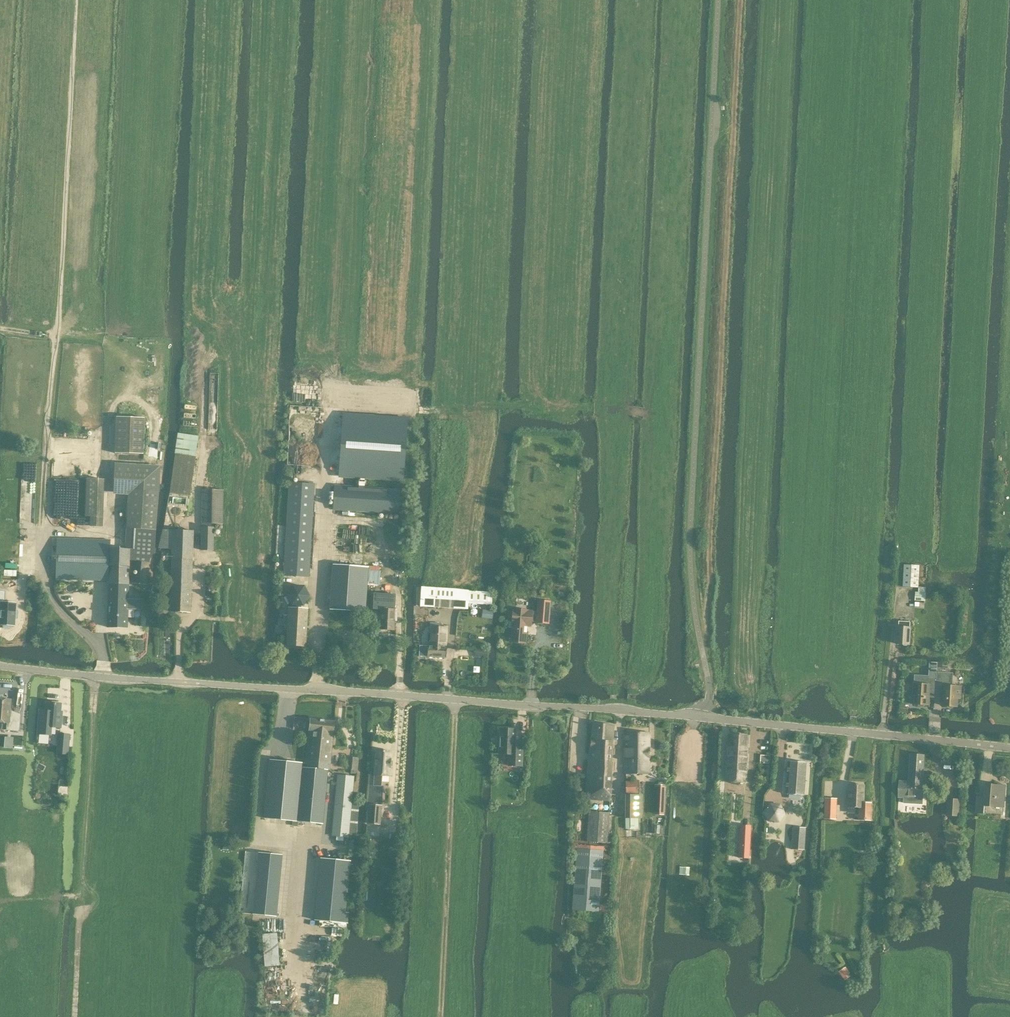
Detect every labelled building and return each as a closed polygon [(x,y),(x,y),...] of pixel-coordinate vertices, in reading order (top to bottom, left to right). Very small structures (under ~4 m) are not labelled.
[(408,417),(342,413),(338,478),(403,482),(408,417)] [(143,454),(145,418),(117,417),(115,453),(143,454)] [(178,433),(169,493),(189,496),(198,436),(178,433)] [(115,463),(114,489),(128,489),(159,491),(159,486),(159,474),(161,466),(115,463)] [(102,527),(102,524),(104,488),(104,479),(86,478),(85,517),(90,517),(90,526),(102,527)] [(283,576),(309,577),(314,484),(289,482),(283,576)] [(333,510),(398,514),(400,489),(334,485),(333,510)] [(57,539),(56,579),(108,581),(107,627),(127,628),(128,609),(142,609),(142,601),(139,601),(139,597),(138,597),(138,592),(129,592),(130,560),(134,561),(131,582),(147,584),(150,557),(154,557),(154,548),(156,522),(159,491),(128,489),(128,495),(125,549),(110,549),(110,541),(57,539)] [(202,523),(202,524),(214,524),(223,524),(224,490),(202,490),(201,523),(202,523)] [(214,527),(214,524),(202,524),(202,527),(202,550),(214,550),(214,527)] [(163,530),(159,548),(172,549),(170,611),(191,611),(193,531),(163,530)] [(903,586),(919,587),(920,565),(918,565),(904,564),(903,586)] [(333,565),(330,610),(362,612),(365,568),(333,565)] [(310,596),(304,586),(293,586),(287,595),(292,606),(304,606),(310,596)] [(421,586),(420,606),(421,606),(435,607),(453,608),(468,609),(468,604),(492,605),(492,592),(468,591),(468,590),(455,588),(455,589),(421,586)] [(3,626),(3,629),(11,629),(11,626),(15,626),(15,619),(18,619),(18,611),(16,610),(16,603),(4,602),(5,591),(0,591),(0,626),(3,626)] [(915,592),(915,601),(926,601),(926,592),(918,592),(915,592)] [(380,630),(393,630),(395,595),(387,594),(387,610),(381,609),(380,630)] [(512,628),(511,642),(526,643),(527,626),(531,626),(531,621),(536,622),(549,624),(551,601),(537,600),(536,611),(532,611),(532,610),(512,609),(511,621),(515,621),(515,628),(512,628)] [(279,619),(279,625),(286,627),(285,646),(305,647),(307,609),(287,608),(287,620),(279,619)] [(898,627),(897,644),(903,644),(905,646),(908,646),(910,645),(911,628),(910,627),(911,622),(900,622),(899,627),(898,627)] [(428,646),(427,646),(445,647),(446,628),(440,628),(441,623),(434,623),(434,628),(429,627),(428,646)] [(446,658),(446,647),(427,646),(427,657),(446,658)] [(478,648),(477,657),(487,658),(487,649),(478,648)] [(937,679),(937,692),(944,693),(944,706),(948,706),(949,707),(952,708),(954,706),(958,707),(958,698),(961,698),(961,687),(952,686),(953,674),(937,673),(937,679)] [(930,692),(937,692),(937,679),(924,679),(923,684),(914,684),(914,696),(915,696),(915,704),(919,704),(920,706),(923,706),(925,705),(929,705),(930,692)] [(2,722),(1,729),(20,731),(21,714),(11,713),(12,699),(0,698),(0,722),(2,722)] [(47,702),(46,716),(48,716),(48,726),(61,727),(62,720),(62,716),(60,716),(61,703),(58,703),(47,702)] [(306,761),(304,785),(304,789),(300,822),(322,824),(328,763),(330,763),(334,723),(310,720),(306,761)] [(592,723),(589,761),(612,763),(615,725),(592,723)] [(522,746),(514,746),(515,730),(499,729),(499,739),(497,739),(496,747),(499,747),(498,755),(512,755),(511,766),(522,767),(522,746)] [(649,732),(625,732),(624,773),(628,773),(628,774),(645,774),(645,773),(648,773),(649,732)] [(745,782),(746,766),(748,736),(727,735),(725,781),(745,782)] [(375,750),(373,776),(374,776),(373,786),(380,786),(381,776),(391,777),(392,768),(390,768),(391,752),(375,750)] [(760,755),(759,762),(766,763),(768,763),(769,756),(766,755),(760,755)] [(911,756),(910,782),(902,782),(901,796),(906,796),(906,800),(907,802),(918,803),(920,801),(920,797),(921,797),(924,756),(911,756)] [(303,764),(270,760),(264,818),(297,822),(300,788),(304,789),(304,785),(306,761),(305,771),(302,770),(303,764)] [(609,800),(612,763),(589,761),(586,798),(609,800)] [(805,762),(788,761),(785,794),(803,795),(805,762)] [(354,777),(338,775),(332,836),(348,838),(354,777)] [(626,780),(625,818),(625,829),(638,828),(638,818),(638,780),(626,780)] [(863,785),(848,785),(848,807),(858,808),(858,820),(870,820),(871,803),(863,803),(863,785)] [(978,797),(977,813),(984,813),(985,805),(1004,807),(1006,786),(986,785),(985,797),(978,797)] [(664,787),(656,786),(654,814),(662,815),(664,787)] [(824,798),(824,809),(836,809),(837,798),(824,798)] [(960,800),(948,799),(947,815),(959,816),(960,800)] [(380,825),(382,805),(369,804),(367,824),(380,825)] [(588,811),(586,841),(607,843),(609,812),(594,811),(588,811)] [(739,826),(738,858),(749,858),(750,826),(739,826)] [(792,827),(791,849),(793,849),(799,850),(804,850),(805,828),(792,827)] [(572,909),(599,911),(603,851),(596,850),(597,845),(590,845),(590,850),(577,849),(572,909)] [(258,852),(252,914),(260,915),(276,917),(282,855),(258,852)] [(321,859),(315,919),(344,922),(350,861),(329,859),(321,859)] [(844,968),(838,972),(840,974),(842,977),(848,973),(844,968)]
